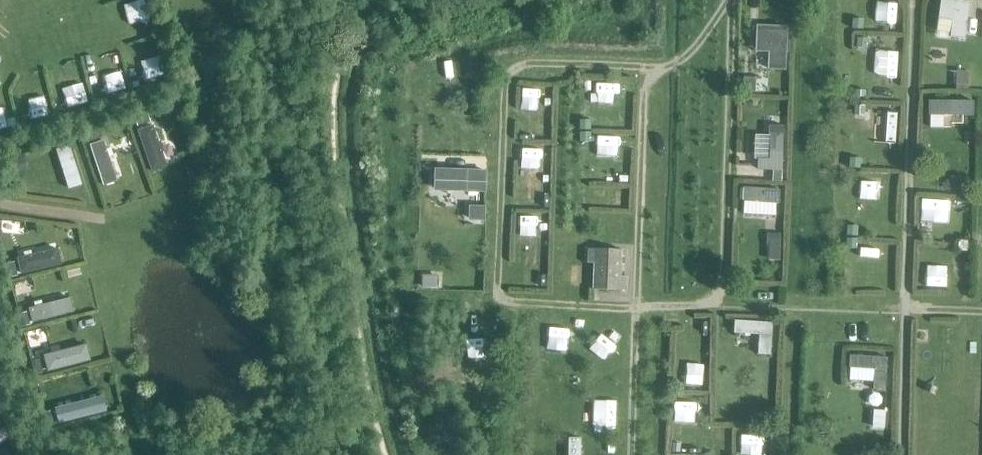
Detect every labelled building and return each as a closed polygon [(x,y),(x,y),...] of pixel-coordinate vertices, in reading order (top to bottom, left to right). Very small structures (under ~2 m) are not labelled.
[(954,0),(942,0),(937,30),(952,32),(951,37),(964,39),(970,3),(954,0)] [(788,26),(757,25),(755,52),(769,53),(768,69),(786,70),(788,26)] [(957,71),(956,89),(968,90),(969,72),(957,71)] [(974,116),(974,101),(929,101),(929,115),(930,116),(930,128),(943,128),(943,115),(974,116)] [(168,166),(153,125),(138,130),(152,172),(168,166)] [(782,182),(784,126),(769,126),(769,134),(771,135),(771,153),(767,153),(767,159),(758,159),(758,170),(773,170),(773,181),(782,182)] [(118,181),(105,140),(91,145),(104,186),(118,181)] [(82,185),(70,145),(57,149),(70,189),(82,185)] [(472,179),(448,180),(448,193),(474,192),(474,201),(485,201),(484,192),(486,192),(484,163),(471,164),(472,179)] [(780,203),(781,190),(744,187),(743,201),(780,203)] [(781,250),(781,234),(768,234),(767,249),(781,250)] [(21,274),(62,265),(59,249),(32,255),(32,251),(24,253),(25,256),(18,258),(21,274)] [(593,289),(626,290),(626,276),(620,276),(621,250),(588,249),(588,263),(594,263),(593,289)] [(423,288),(439,288),(440,276),(423,275),(423,288)] [(33,322),(74,312),(71,297),(43,305),(42,299),(35,301),(36,307),(29,308),(33,322)] [(770,354),(773,323),(735,320),(734,333),(760,334),(758,354),(770,354)] [(48,372),(92,361),(88,343),(44,355),(48,372)] [(888,358),(850,355),(850,368),(875,369),(874,389),(885,390),(888,358)]
